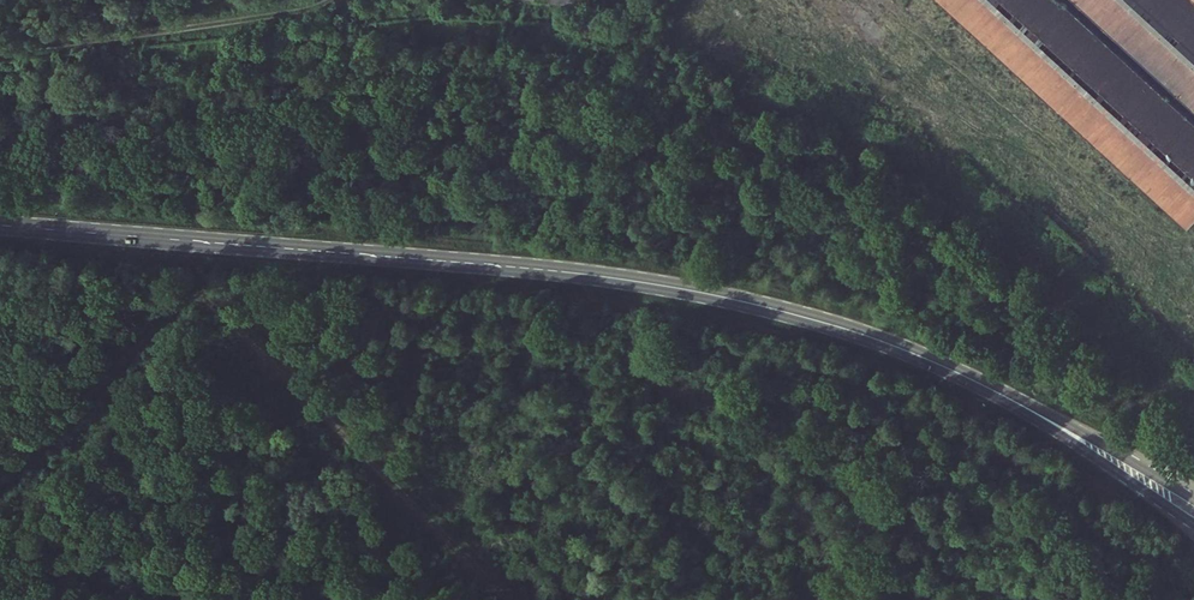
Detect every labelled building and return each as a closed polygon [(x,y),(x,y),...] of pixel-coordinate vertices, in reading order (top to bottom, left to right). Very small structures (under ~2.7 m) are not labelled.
[(1191,229),(1193,226),(1193,119),(1100,33),(1107,25),(1193,105),(1193,0),(1080,0),(1094,13),(1087,20),(1065,0),(943,0),(1191,229)]
